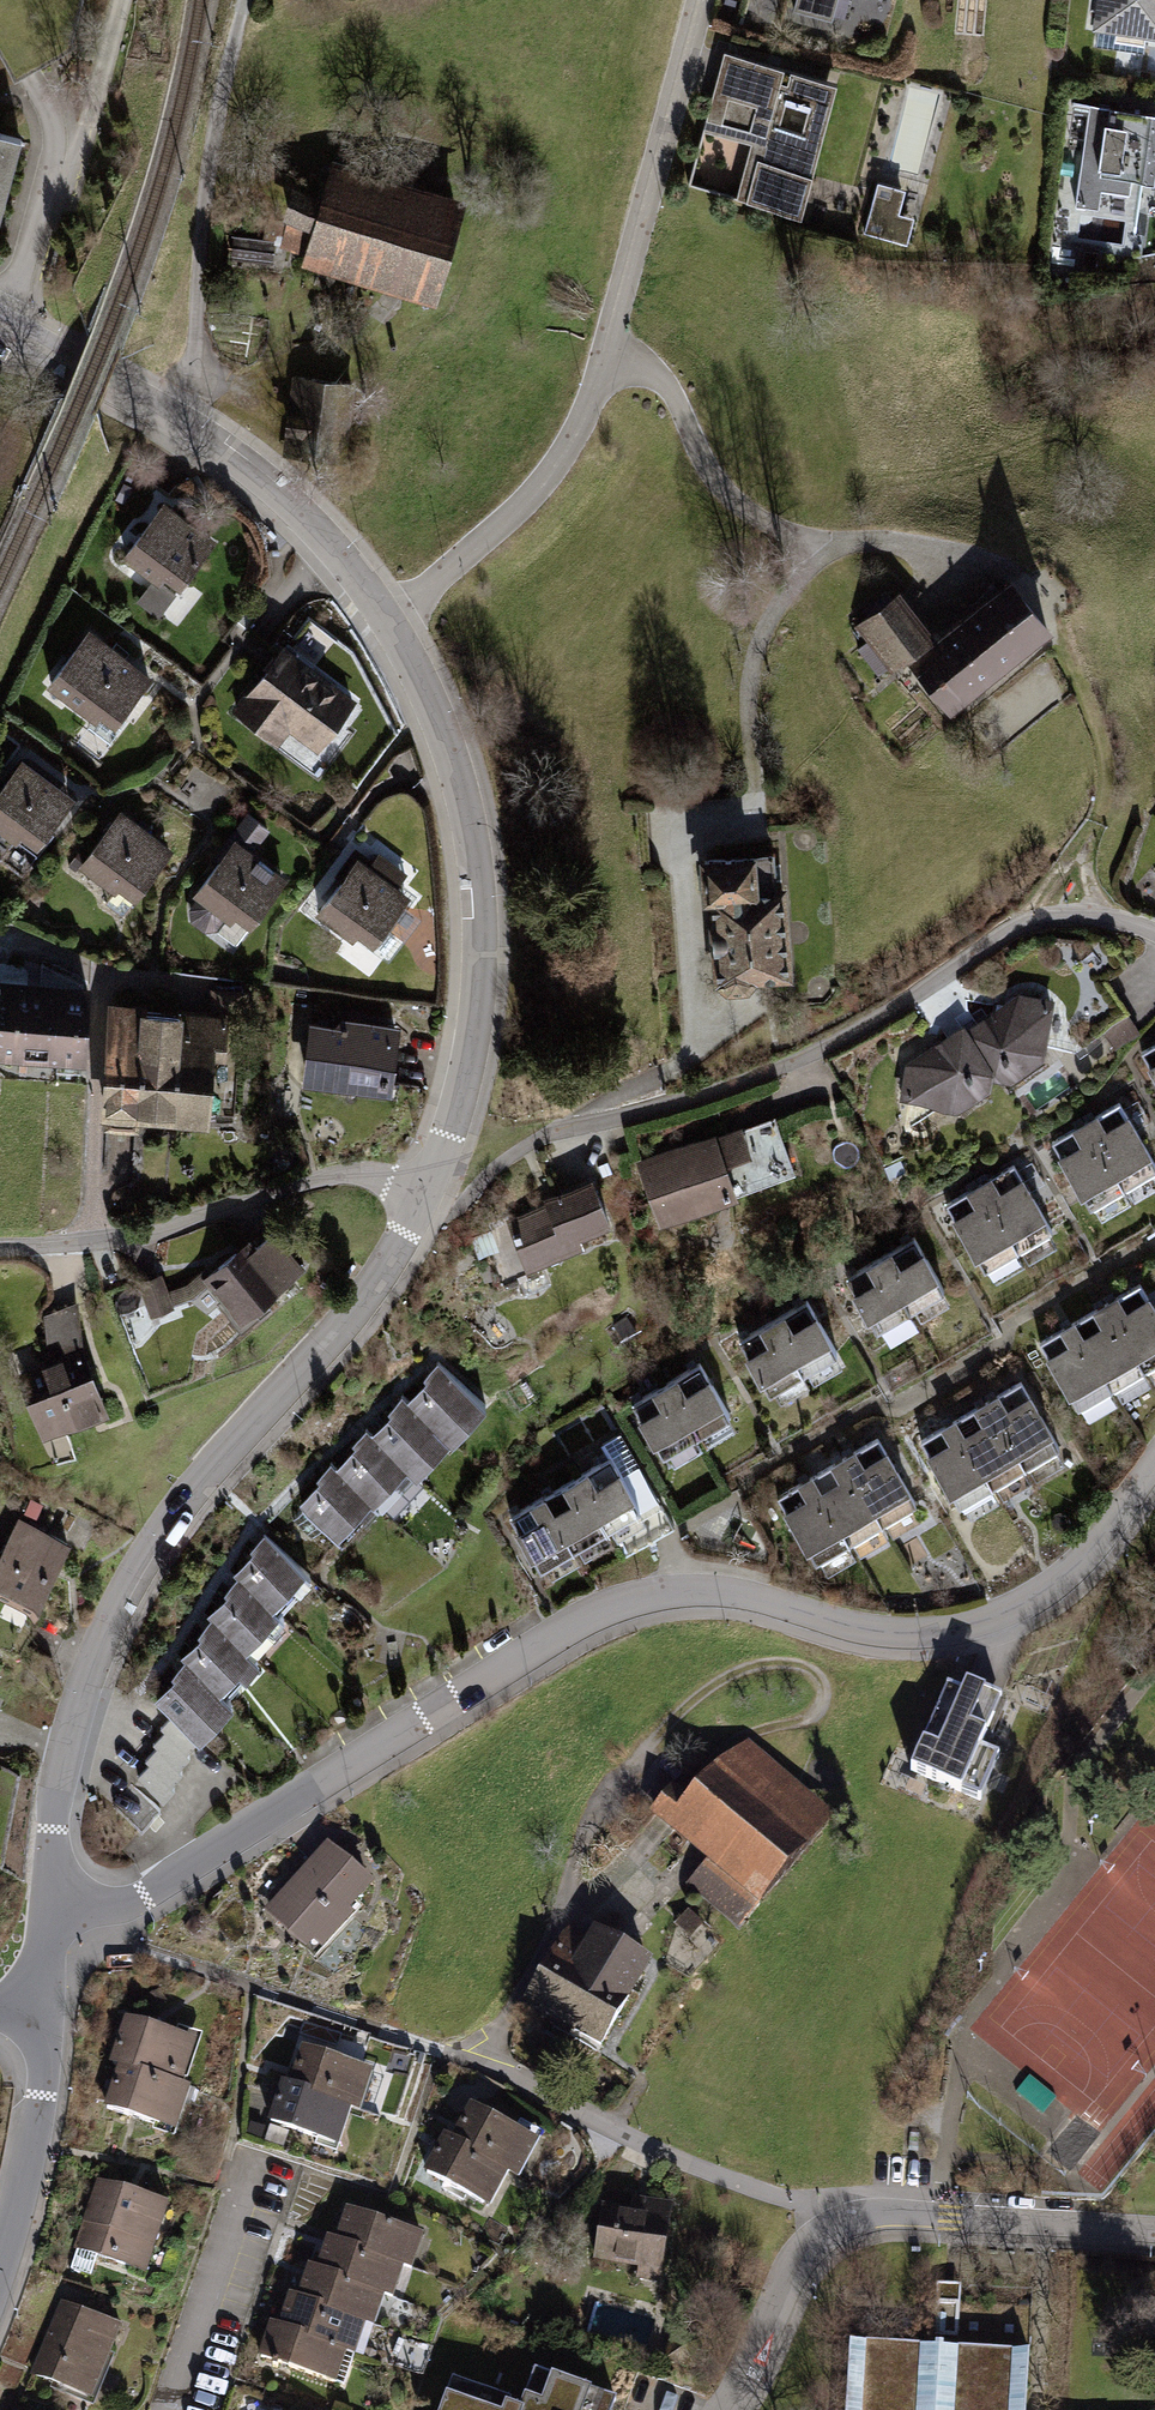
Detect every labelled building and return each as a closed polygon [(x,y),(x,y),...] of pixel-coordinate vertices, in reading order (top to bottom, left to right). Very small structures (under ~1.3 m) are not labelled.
[(840,0),(797,0),(793,17),(832,28),(840,0)] [(1092,37),(1154,45),(1154,0),(1097,0),(1092,37)] [(724,57),(688,189),(803,220),(839,88),(724,57)] [(1130,174),(1153,178),(1154,165),(1154,108),(1089,98),(1074,199),(1097,202),(1100,183),(1128,187),(1130,174)] [(25,144),(0,137),(0,228),(2,229),(25,144)] [(334,161),(323,200),(297,192),(280,248),(305,256),(302,267),(439,308),(471,202),(334,161)] [(914,223),(899,218),(905,194),(878,187),(864,237),(907,249),(914,223)] [(293,376),(284,457),(347,465),(356,383),(293,376)] [(182,594),(218,543),(165,505),(124,562),(161,589),(165,582),(182,594)] [(909,657),(951,709),(1055,625),(1011,571),(936,633),(899,588),(854,624),(893,671),(909,657)] [(65,738),(93,759),(157,671),(84,619),(40,680),(84,712),(65,738)] [(280,637),(230,711),(274,741),(285,726),(314,746),(354,688),(280,637)] [(11,872),(73,795),(18,751),(0,774),(0,824),(9,830),(0,841),(0,863),(11,872)] [(99,898),(118,912),(169,839),(115,802),(77,857),(111,881),(99,898)] [(250,920),(285,867),(254,846),(268,825),(243,809),(194,883),(250,920)] [(756,845),(698,850),(710,986),(717,985),(726,992),(748,990),(757,981),(793,978),(785,884),(760,886),(756,845)] [(353,850),(311,912),(353,940),(361,928),(374,938),(409,886),(399,879),(407,867),(376,846),(366,859),(353,850)] [(199,901),(186,915),(210,935),(222,921),(199,901)] [(85,1056),(90,975),(0,970),(0,1051),(85,1056)] [(1027,996),(971,1032),(998,1073),(996,1083),(1017,1084),(1050,1060),(1057,1003),(1027,996)] [(106,1004),(103,1115),(225,1118),(228,1007),(106,1004)] [(309,1008),(302,1079),(393,1088),(400,1017),(309,1008)] [(996,1083),(998,1073),(971,1032),(969,1028),(909,1067),(905,1104),(961,1112),(994,1094),(996,1083)] [(1143,1054),(1154,1074),(1154,1047),(1143,1054)] [(1087,1126),(1126,1192),(1154,1175),(1154,1161),(1122,1105),(1087,1126)] [(782,1114),(643,1161),(665,1224),(803,1178),(782,1114)] [(1092,1212),(1126,1192),(1087,1126),(1052,1146),(1092,1212)] [(1016,1168),(982,1188),(1021,1254),(1055,1234),(1016,1168)] [(617,1238),(594,1181),(508,1215),(530,1272),(617,1238)] [(986,1275),(1021,1254),(982,1188),(947,1209),(986,1275)] [(251,1234),(203,1277),(241,1320),(305,1263),(274,1228),(259,1242),(251,1234)] [(917,1236),(883,1257),(922,1323),(956,1302),(917,1236)] [(887,1343),(922,1323),(883,1257),(848,1277),(887,1343)] [(1106,1302),(1145,1368),(1154,1363),(1154,1306),(1141,1282),(1106,1302)] [(810,1300),(775,1320),(815,1386),(849,1366),(810,1300)] [(1106,1302),(1072,1323),(1111,1389),(1145,1368),(1106,1302)] [(780,1407),(815,1386),(775,1320),(741,1341),(780,1407)] [(1076,1409),(1111,1389),(1072,1323),(1037,1343),(1076,1409)] [(85,1345),(18,1373),(43,1441),(110,1414),(85,1345)] [(704,1362),(669,1383),(709,1449),(743,1428),(704,1362)] [(489,1412),(444,1366),(408,1400),(453,1446),(489,1412)] [(1023,1376),(988,1396),(1027,1462),(1062,1442),(1023,1376)] [(674,1469),(709,1449),(669,1383),(635,1403),(674,1469)] [(988,1396),(954,1417),(993,1483),(1027,1462),(988,1396)] [(453,1446),(408,1400),(373,1435),(410,1473),(418,1481),(453,1446)] [(958,1503),(993,1483),(954,1417),(919,1437),(958,1503)] [(881,1434),(847,1455),(886,1521),(921,1500),(881,1434)] [(374,1508),(410,1473),(373,1435),(337,1470),(374,1508)] [(613,1455),(578,1475),(618,1541),(652,1521),(613,1455)] [(847,1455),(812,1475),(851,1541),(886,1521),(847,1455)] [(374,1508),(337,1470),(301,1505),(338,1543),(374,1508)] [(578,1475),(544,1496),(583,1562),(618,1541),(578,1475)] [(817,1561),(851,1541),(812,1475),(778,1495),(817,1561)] [(548,1582),(583,1562),(544,1496),(509,1516),(548,1582)] [(18,1514),(0,1545),(0,1589),(36,1609),(72,1544),(18,1514)] [(312,1577),(274,1538),(239,1573),(247,1582),(276,1611),(312,1577)] [(276,1611),(247,1582),(211,1617),(220,1626),(248,1655),(284,1620),(276,1611)] [(248,1655),(220,1626),(184,1661),(194,1671),(221,1699),(257,1664),(248,1655)] [(221,1699),(194,1671),(158,1706),(196,1744),(231,1709),(221,1699)] [(1009,1706),(953,1681),(908,1781),(980,1813),(1003,1760),(988,1753),(1009,1706)] [(841,1820),(745,1741),(673,1827),(709,1857),(690,1881),(749,1930),(841,1820)] [(331,1848),(267,1915),(313,1959),(377,1892),(331,1848)] [(660,1970),(579,1916),(524,1997),(605,2052),(660,1970)] [(201,2044),(131,2021),(115,2069),(120,2071),(185,2092),(201,2044)] [(374,2076),(304,2052),(290,2091),(352,2113),(360,2116),(374,2076)] [(185,2092),(120,2071),(104,2119),(175,2142),(190,2094),(185,2092)] [(290,2091),(282,2088),(268,2128),(338,2152),(352,2113),(290,2091)] [(537,2151),(476,2110),(452,2145),(507,2181),(514,2186),(537,2151)] [(452,2145),(445,2140),(422,2175),(483,2216),(507,2181),(452,2145)] [(174,2211),(102,2185),(77,2251),(150,2277),(174,2211)] [(606,2195),(594,2264),(661,2275),(672,2206),(606,2195)] [(351,2211),(339,2243),(405,2267),(412,2270),(424,2237),(351,2211)] [(332,2241),(321,2273),(386,2297),(394,2299),(405,2267),(339,2243),(332,2241)] [(313,2270),(301,2303),(368,2326),(374,2329),(386,2297),(321,2273),(313,2270)] [(295,2300),(283,2332),(351,2357),(356,2359),(368,2326),(301,2303),(295,2300)] [(63,2311),(32,2386),(88,2409),(95,2409),(125,2337),(63,2311)] [(278,2330),(266,2363),(339,2389),(351,2357),(283,2332),(278,2330)] [(855,2361),(854,2409),(1027,2409),(1028,2366),(855,2361)] [(454,2379),(445,2409),(614,2409),(619,2396),(537,2370),(526,2403),(454,2379)]
